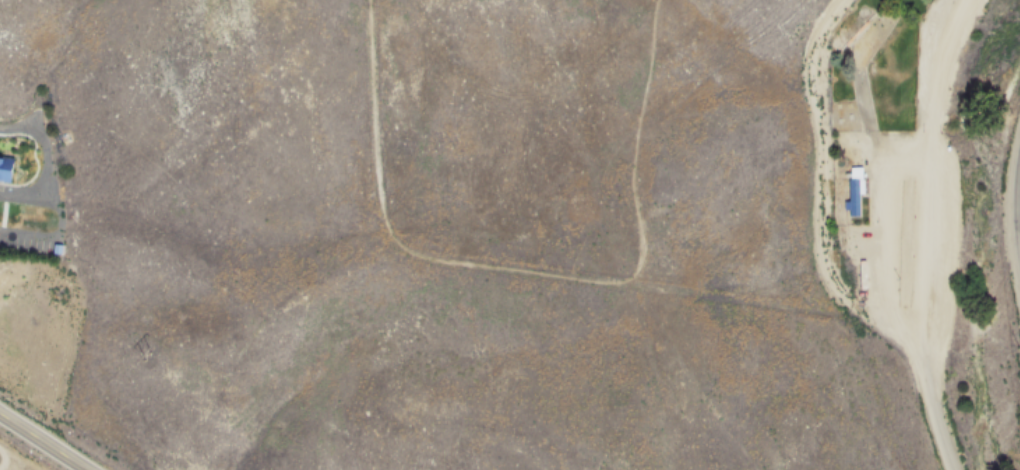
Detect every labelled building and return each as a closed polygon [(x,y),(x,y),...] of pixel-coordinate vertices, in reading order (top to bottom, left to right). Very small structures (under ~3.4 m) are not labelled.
[(14,155),(0,153),(0,180),(11,181),(14,155)] [(850,166),(850,172),(844,172),(844,177),(850,177),(850,178),(848,178),(849,216),(861,215),(860,194),(865,194),(865,177),(863,177),(862,166),(850,166)]
